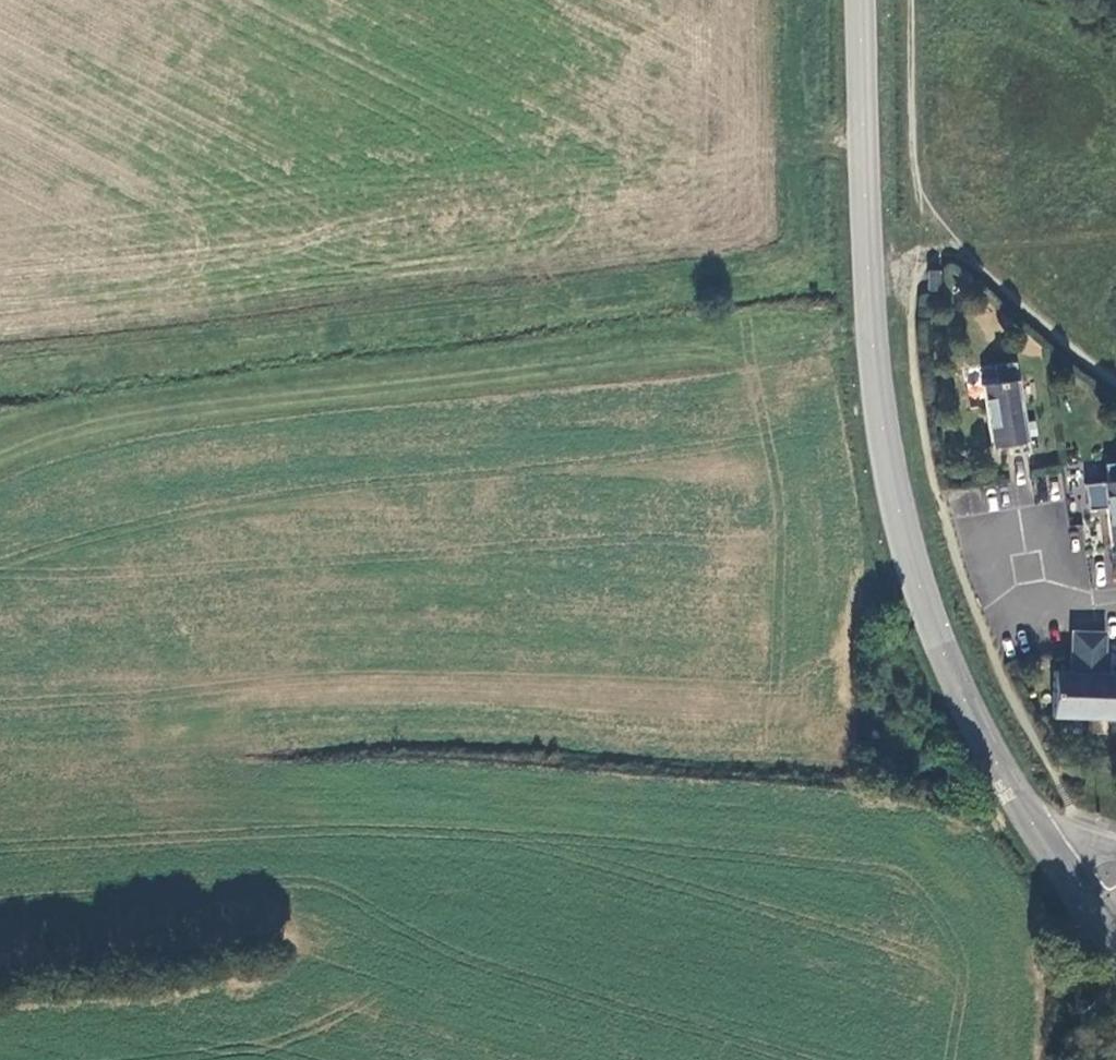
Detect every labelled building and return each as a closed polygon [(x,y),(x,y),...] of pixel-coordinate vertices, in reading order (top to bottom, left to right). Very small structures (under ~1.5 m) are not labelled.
[(926,293),(938,293),(938,274),(927,273),(926,293)] [(1010,375),(990,378),(993,396),(978,398),(988,460),(1004,457),(1006,468),(1024,465),(1010,375)] [(1105,477),(1105,482),(1088,483),(1089,511),(1107,510),(1109,540),(1115,540),(1115,477),(1105,477)] [(1089,633),(1072,633),(1071,673),(1055,673),(1054,719),(1087,719),(1089,633)] [(1089,633),(1087,719),(1115,721),(1115,675),(1105,674),(1106,633),(1089,633)]
